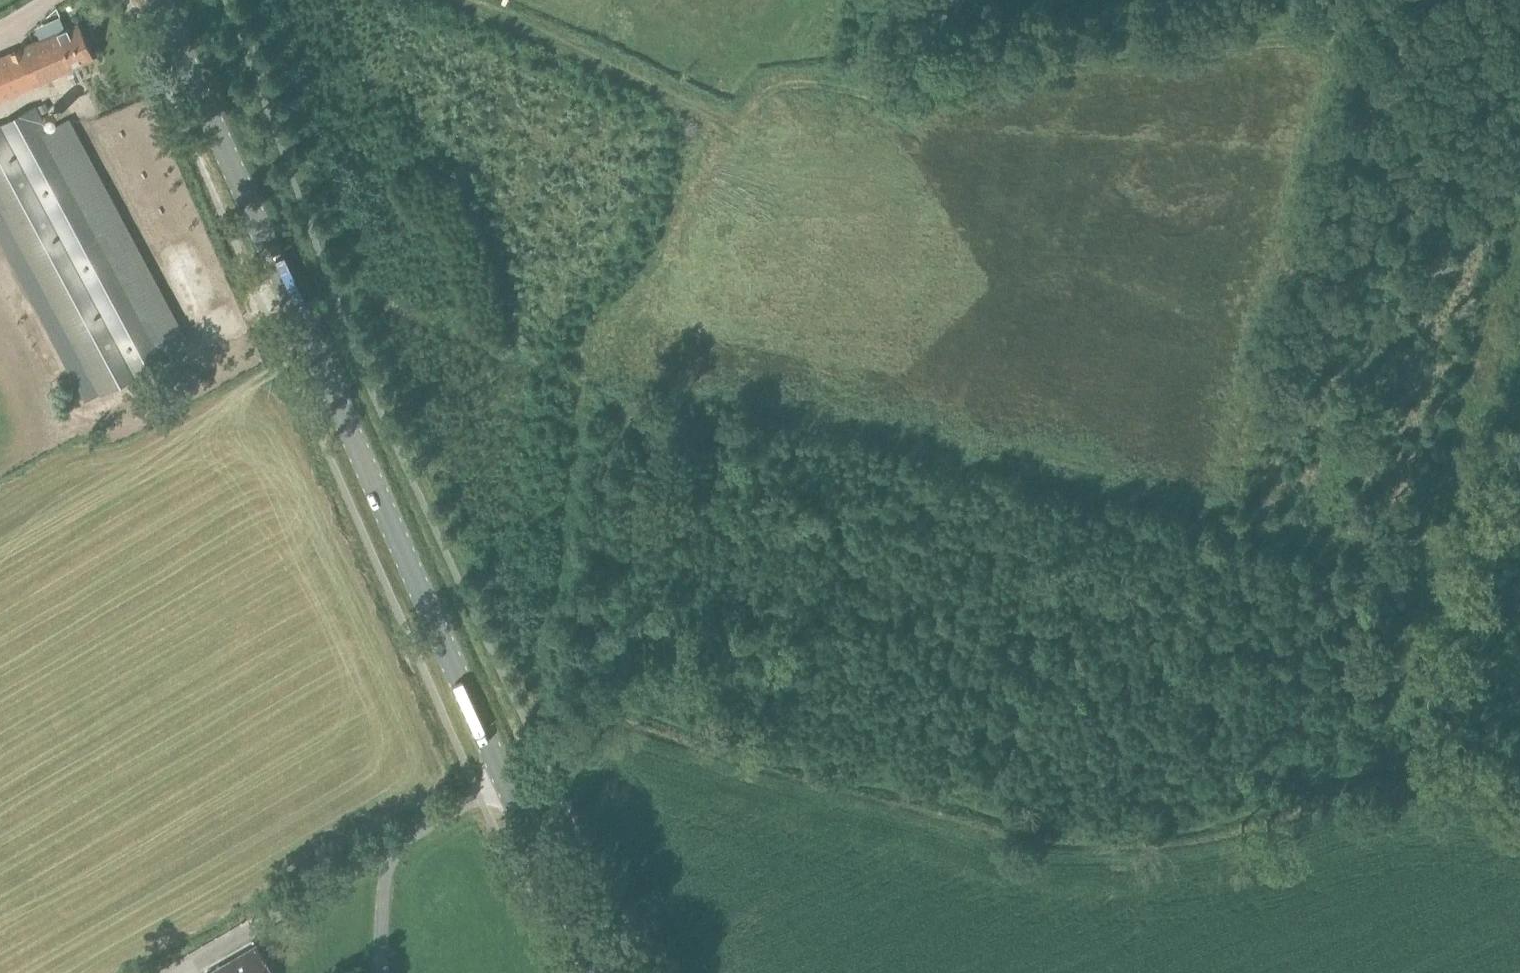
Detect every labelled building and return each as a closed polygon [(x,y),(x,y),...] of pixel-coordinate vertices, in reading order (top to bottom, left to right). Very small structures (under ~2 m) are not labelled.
[(0,58),(0,99),(93,58),(78,23),(0,58)] [(69,119),(49,130),(36,105),(0,125),(0,206),(100,394),(169,357),(168,354),(189,343),(69,119)] [(258,946),(209,972),(273,972),(258,946)]
